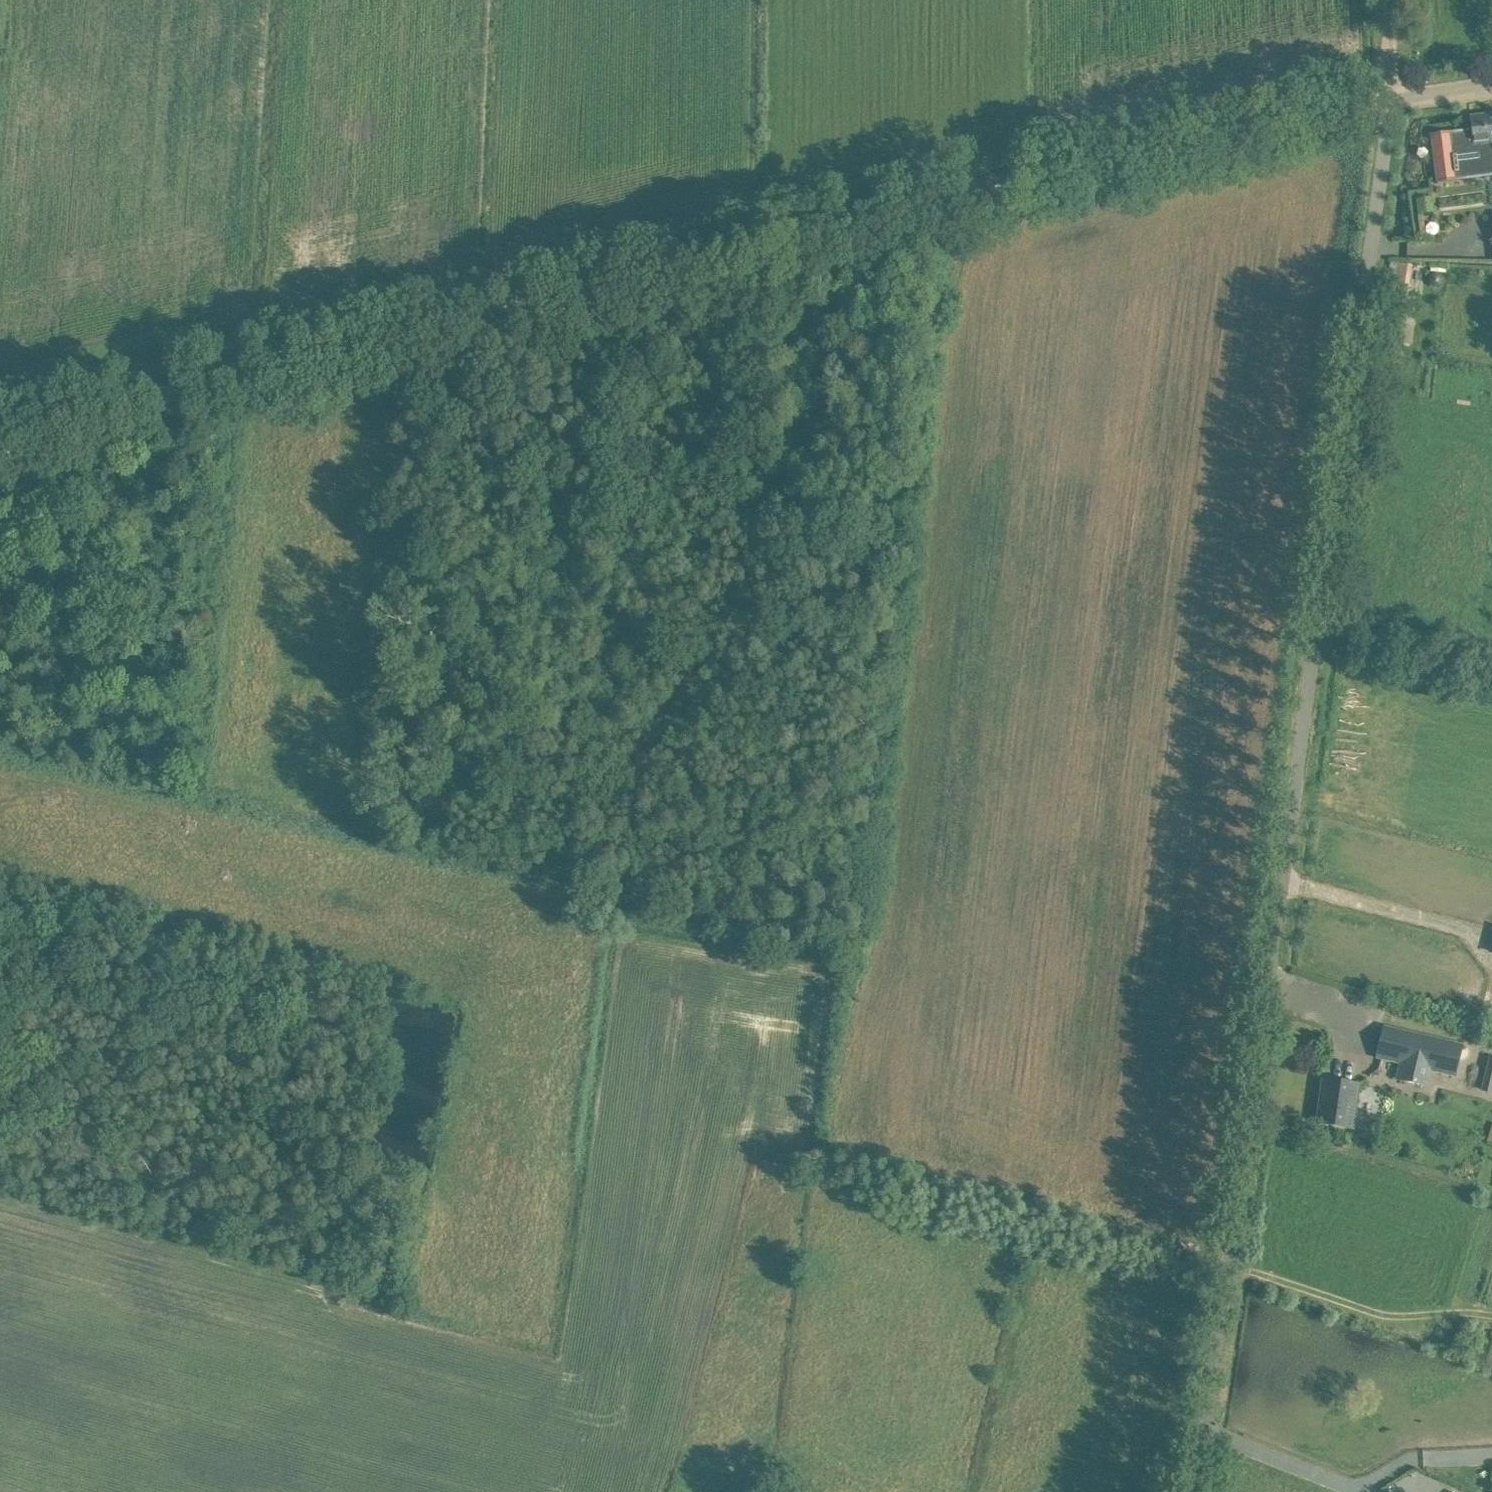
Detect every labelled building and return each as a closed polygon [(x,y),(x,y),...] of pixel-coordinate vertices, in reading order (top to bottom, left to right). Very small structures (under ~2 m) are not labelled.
[(1470,116),(1472,133),(1466,134),(1466,131),(1450,133),(1450,136),(1433,138),(1432,134),(1430,134),(1436,183),(1438,183),(1438,179),(1456,177),(1456,172),(1459,172),(1457,156),(1479,154),(1482,176),(1491,175),(1491,114),(1470,116)] [(1393,311),(1406,312),(1412,264),(1399,263),(1393,311)] [(1462,1046),(1385,1027),(1378,1056),(1402,1062),(1398,1079),(1427,1086),(1431,1069),(1455,1075),(1462,1046)] [(1319,1123),(1353,1127),(1358,1084),(1324,1080),(1319,1123)]
